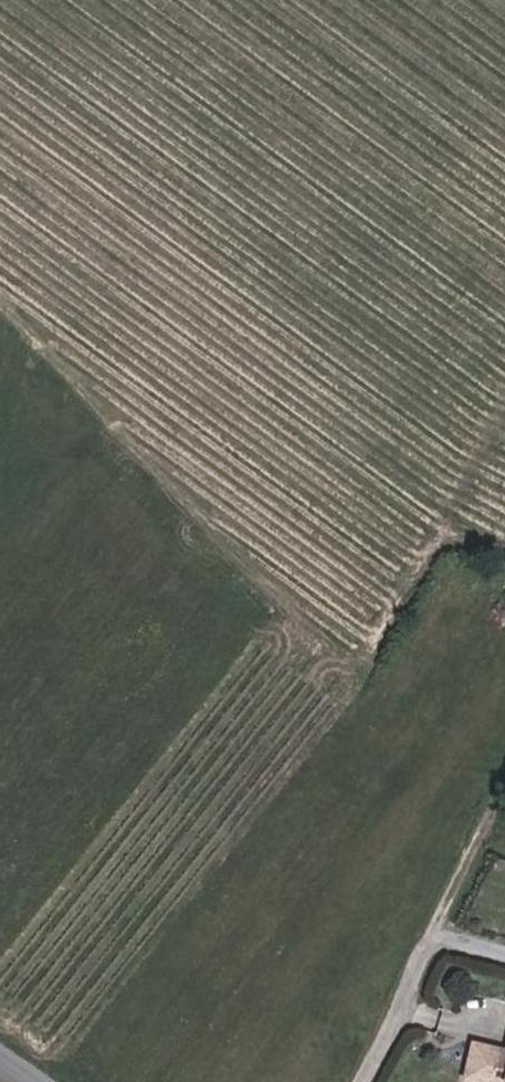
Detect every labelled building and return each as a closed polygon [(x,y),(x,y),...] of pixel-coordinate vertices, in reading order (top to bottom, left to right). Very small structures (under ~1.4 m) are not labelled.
[(484,1032),(475,1069),(504,1076),(504,1038),(484,1032)]
